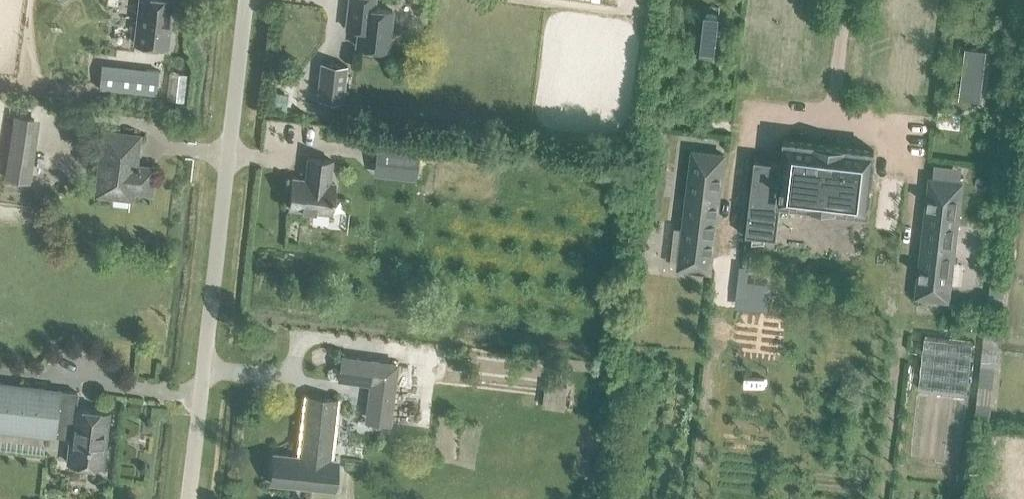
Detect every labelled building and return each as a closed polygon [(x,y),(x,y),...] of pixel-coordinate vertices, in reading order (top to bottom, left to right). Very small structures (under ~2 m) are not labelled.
[(135,43),(166,47),(172,0),(140,0),(135,43)] [(373,8),(374,0),(349,0),(346,28),(358,29),(356,46),(387,50),(392,10),(373,8)] [(705,11),(700,53),(714,55),(719,13),(705,11)] [(963,43),(957,94),(977,96),(983,45),(963,43)] [(323,63),(319,99),(343,101),(347,65),(323,63)] [(142,69),(140,92),(155,94),(158,71),(142,69)] [(5,177),(30,181),(33,156),(28,156),(34,119),(14,116),(5,177)] [(152,168),(134,166),(134,165),(132,164),(133,156),(135,157),(138,136),(104,132),(96,193),(131,197),(132,190),(149,192),(152,168)] [(835,146),(824,145),(824,144),(785,140),(783,162),(754,158),(745,233),(776,237),(780,200),(817,204),(828,205),(828,206),(867,210),(874,150),(836,146),(835,146)] [(375,169),(415,174),(418,150),(378,145),(375,169)] [(679,267),(709,271),(723,154),(693,151),(679,267)] [(289,208),(331,213),(334,182),(329,182),(332,160),(308,157),(306,173),(307,174),(307,179),(292,178),(289,208)] [(917,295),(948,299),(951,270),(961,183),(931,179),(920,267),(917,295)] [(370,384),(369,396),(378,397),(374,422),(389,424),(397,363),(342,356),(339,380),(370,384)] [(981,365),(979,376),(993,378),(995,367),(981,365)] [(43,452),(45,436),(55,437),(55,435),(60,390),(60,389),(0,382),(0,447),(43,452)] [(60,390),(55,435),(71,437),(68,462),(76,463),(79,468),(89,469),(93,465),(101,466),(108,413),(75,409),(77,392),(60,390)] [(274,453),(271,482),(310,487),(313,457),(329,459),(336,400),(306,396),(300,456),(274,453)]
